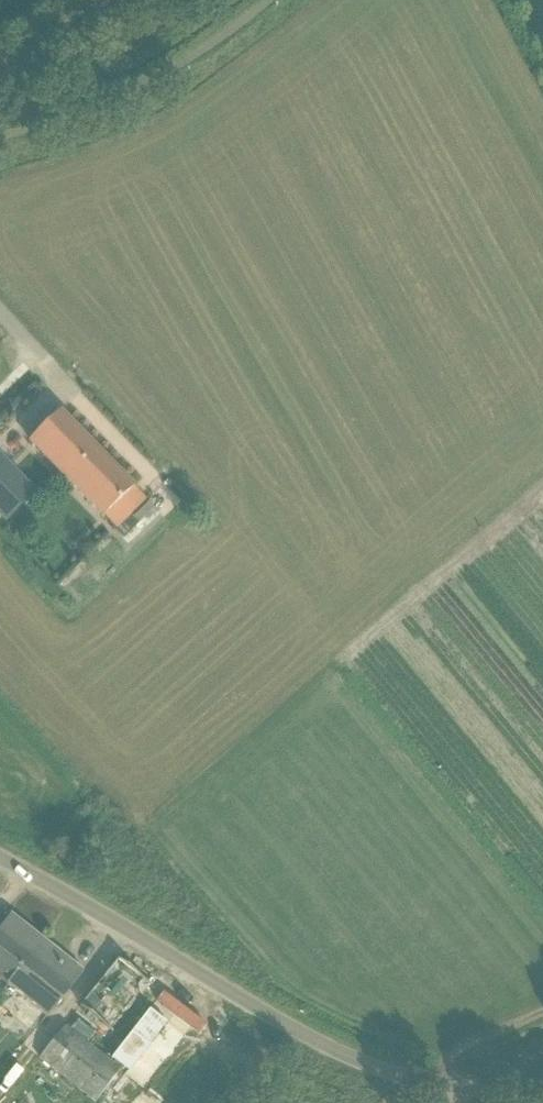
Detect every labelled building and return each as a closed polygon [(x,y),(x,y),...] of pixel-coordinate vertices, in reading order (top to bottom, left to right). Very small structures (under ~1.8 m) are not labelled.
[(0,383),(0,425),(38,388),(17,366),(0,383)] [(134,487),(60,411),(30,441),(103,516),(134,487)] [(33,488),(0,454),(0,516),(5,521),(36,490),(33,488)] [(134,487),(103,516),(116,529),(130,515),(146,500),(134,487)] [(116,529),(124,538),(138,524),(130,515),(116,529)] [(5,982),(43,940),(11,914),(0,927),(0,978),(5,982)] [(48,1016),(69,989),(83,971),(43,940),(5,982),(48,1016)] [(123,1026),(163,988),(137,960),(97,997),(123,1026)] [(129,1068),(147,1044),(149,1046),(167,1023),(149,1009),(113,1056),(129,1068)] [(69,1098),(74,1102),(94,1102),(121,1069),(65,1025),(31,1068),(51,1085),(60,1074),(77,1088),(69,1098)] [(158,1038),(120,1087),(138,1101),(176,1052),(158,1038)]
